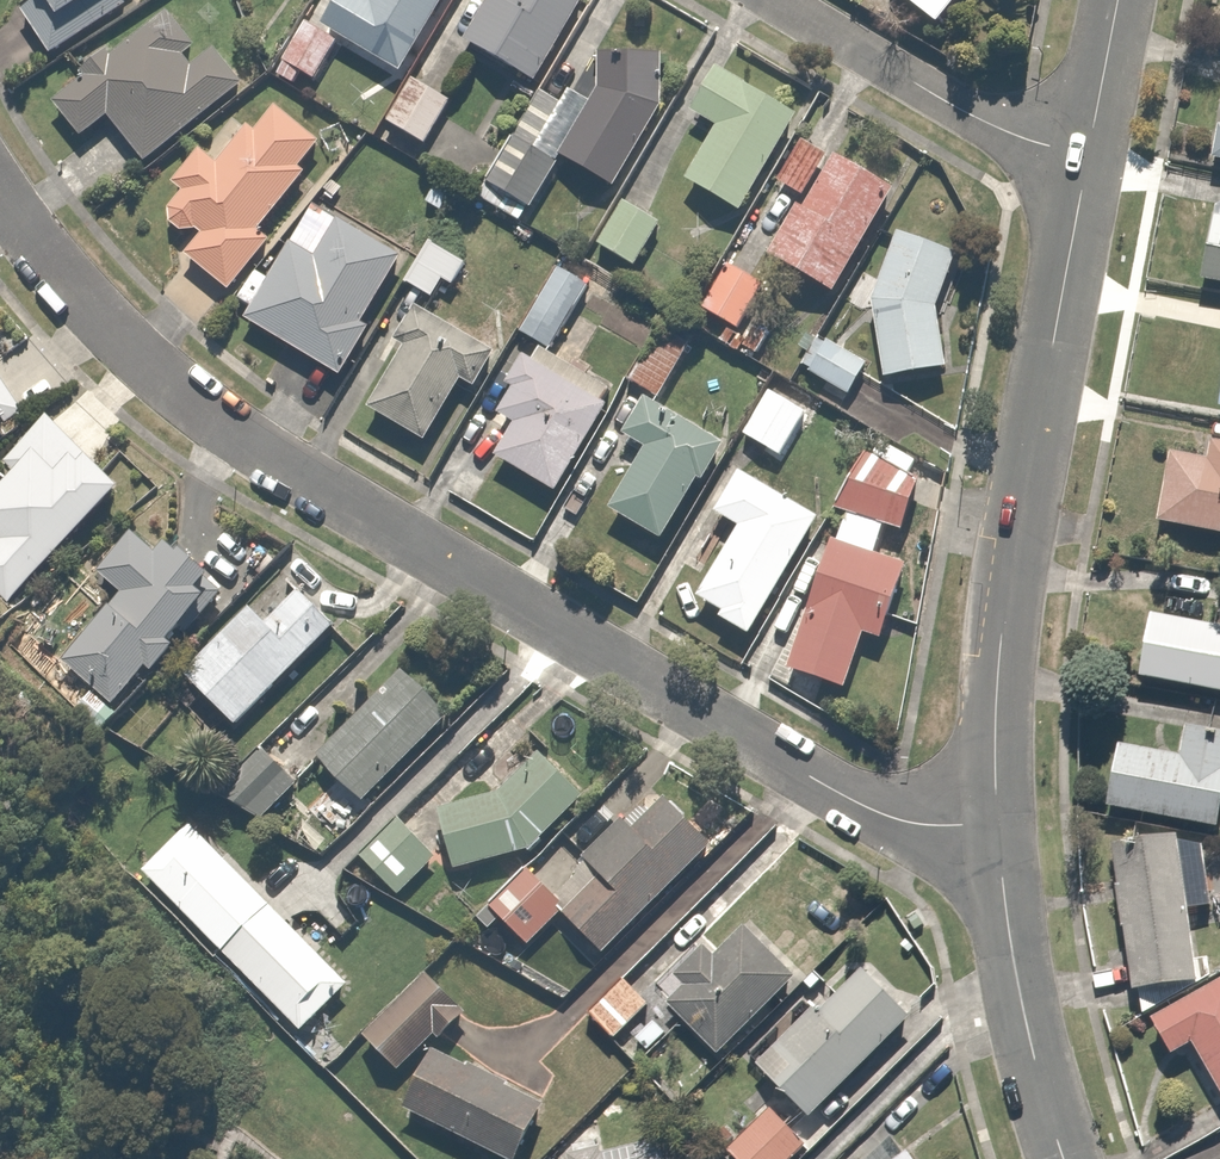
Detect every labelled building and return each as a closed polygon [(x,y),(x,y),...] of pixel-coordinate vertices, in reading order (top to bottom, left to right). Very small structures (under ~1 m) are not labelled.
[(49,19),(79,0),(37,0),(49,19)] [(318,27),(397,68),(433,0),(332,0),(318,27)] [(493,0),(480,0),(457,41),(534,85),(582,0),(501,0),(499,4),(493,0)] [(948,30),(970,0),(905,0),(948,30)] [(70,135),(103,110),(143,162),(242,87),(213,49),(190,66),(179,52),(194,40),(171,11),(48,105),(70,135)] [(289,22),(272,57),(312,76),(329,40),(289,22)] [(683,110),(709,125),(678,178),(737,212),(809,86),(751,52),(732,84),(707,69),(683,110)] [(597,55),(596,95),(556,155),(610,190),(663,110),(658,56),(597,55)] [(407,79),(383,124),(421,145),(445,99),(407,79)] [(193,234),(194,233),(180,256),(224,293),(249,260),(257,265),(272,248),(252,233),(316,141),(272,109),(251,136),(239,127),(210,161),(198,152),(165,189),(174,199),(173,200),(171,201),(170,202),(169,203),(168,205),(167,206),(166,208),(165,210),(165,211),(164,213),(164,215),(164,217),(164,219),(164,220),(165,222),(166,224),(166,225),(167,227),(168,228),(169,230),(171,231),(172,232),(174,233),(175,234),(177,235),(179,235),(180,236),(182,236),(184,236),(186,236),(188,236),(189,236),(191,235),(193,234)] [(1210,130),(1205,160),(1219,163),(1219,132),(1210,130)] [(794,138),(771,183),(798,196),(821,151),(794,138)] [(509,139),(482,182),(524,208),(551,165),(509,139)] [(832,157),(771,262),(827,294),(887,189),(832,157)] [(625,204),(599,249),(627,266),(654,221),(625,204)] [(236,298),(252,308),(245,319),(336,378),(414,257),(341,209),(308,259),(291,248),(267,286),(251,275),(236,298)] [(1208,220),(1196,283),(1219,287),(1219,222),(1208,220)] [(892,233),(867,296),(880,379),(941,369),(933,305),(952,257),(892,233)] [(426,244),(401,284),(427,300),(452,261),(426,244)] [(726,263),(700,310),(730,327),(757,280),(726,263)] [(549,264),(513,329),(546,348),(583,282),(549,264)] [(414,443),(454,378),(468,387),(489,354),(474,345),(422,313),(411,306),(389,341),(400,348),(362,410),(414,443)] [(652,328),(623,381),(651,396),(680,344),(652,328)] [(819,338),(801,365),(840,393),(859,365),(819,338)] [(519,355),(501,383),(509,389),(490,417),(507,428),(490,455),(545,490),(599,406),(519,355)] [(16,404),(0,381),(0,415),(16,404)] [(803,415),(762,393),(739,435),(781,457),(803,415)] [(614,436),(637,449),(602,510),(663,545),(720,448),(659,413),(636,399),(614,436)] [(0,454),(0,457),(16,472),(0,488),(0,597),(3,600),(109,495),(34,420),(0,454)] [(1208,466),(1164,459),(1153,524),(1219,537),(1219,433),(1214,432),(1208,466)] [(857,451),(832,507),(847,514),(833,545),(825,542),(781,668),(838,688),(857,636),(875,642),(901,569),(889,565),(868,557),(881,529),(891,533),(915,476),(857,451)] [(732,472),(708,511),(733,526),(689,597),(716,614),(713,618),(743,636),(744,634),(813,522),(732,472)] [(128,524),(89,573),(117,595),(61,666),(109,704),(204,584),(128,524)] [(262,623),(245,606),(178,673),(230,725),(328,628),(293,592),(262,623)] [(1219,694),(1219,627),(1144,619),(1136,683),(1219,694)] [(395,662),(306,751),(357,802),(446,714),(395,662)] [(1177,754),(1113,744),(1103,809),(1216,828),(1219,806),(1219,726),(1182,720),(1177,754)] [(235,737),(202,783),(254,820),(287,774),(235,737)] [(535,754),(501,787),(434,804),(451,871),(518,854),(576,785),(535,754)] [(569,861),(596,886),(563,921),(595,951),(697,843),(670,817),(658,806),(633,832),(613,814),(569,861)] [(180,822),(133,871),(299,1032),(346,983),(180,822)] [(1175,833),(1107,842),(1127,991),(1195,982),(1175,833)] [(525,940),(560,909),(525,871),(491,902),(525,940)] [(670,979),(677,985),(660,1005),(716,1053),(787,971),(739,929),(710,963),(695,950),(670,979)] [(420,975),(359,1036),(393,1071),(455,1009),(420,975)] [(615,975),(582,1016),(613,1041),(646,1000),(615,975)] [(785,1071),(769,1087),(802,1119),(904,1017),(862,975),(816,1020),(807,1011),(766,1052),(785,1071)] [(1187,1044),(1219,1105),(1219,980),(1144,1021),(1164,1057),(1187,1044)] [(399,1112),(500,1158),(516,1158),(543,1104),(429,1050),(399,1112)] [(718,1146),(730,1158),(796,1158),(805,1151),(764,1105),(718,1146)] [(657,1140),(577,1158),(661,1158),(657,1140)] [(886,1158),(911,1158),(902,1147),(886,1158)]
